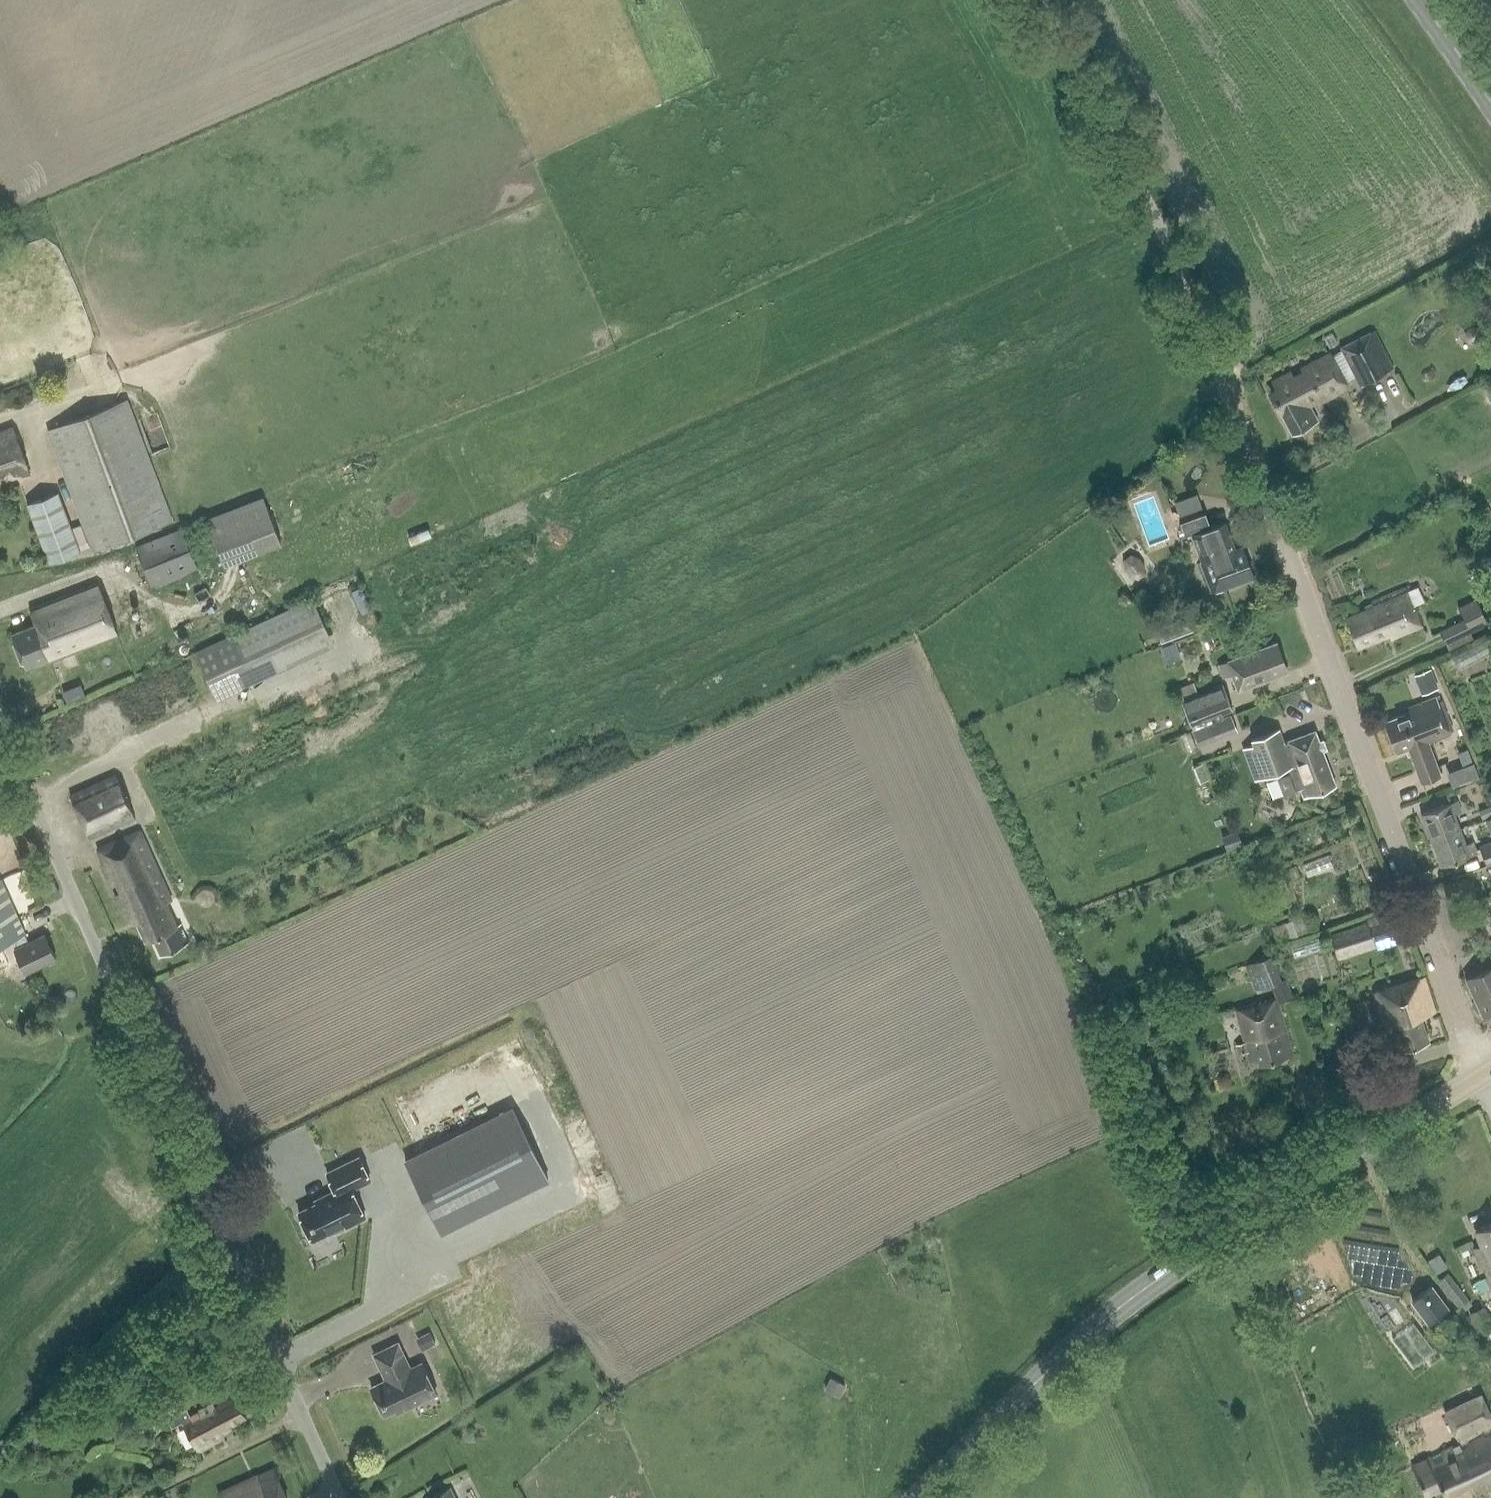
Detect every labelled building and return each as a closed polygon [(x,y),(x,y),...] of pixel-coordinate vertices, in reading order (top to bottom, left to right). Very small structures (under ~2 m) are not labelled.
[(1483,332),(1482,330),(1480,327),(1477,326),(1474,325),(1472,325),(1469,327),(1467,329),(1465,331),(1465,334),(1466,337),(1467,340),(1469,342),(1472,343),(1475,343),(1478,342),(1480,340),(1482,338),(1483,335),(1483,332)] [(1341,347),(1360,384),(1394,367),(1375,330),(1341,347)] [(1334,333),(1325,338),(1331,349),(1339,344),(1334,333)] [(1316,400),(1346,384),(1330,354),(1299,371),(1301,373),(1290,379),(1287,375),(1270,384),(1274,390),(1269,393),(1291,435),(1318,421),(1308,403),(1315,399),(1316,400)] [(96,547),(173,518),(126,397),(49,427),(96,547)] [(32,474),(14,426),(0,431),(0,486),(32,474)] [(235,564),(293,540),(273,491),(216,515),(235,564)] [(59,492),(27,504),(48,562),(81,550),(59,492)] [(1244,546),(1236,549),(1226,522),(1211,527),(1204,508),(1180,517),(1187,535),(1192,533),(1214,591),(1255,575),(1244,546)] [(182,528),(136,546),(152,586),(198,568),(182,528)] [(52,660),(60,657),(80,649),(118,635),(98,583),(32,608),(37,623),(13,633),(26,667),(51,658),(52,660)] [(1371,598),(1374,605),(1376,610),(1348,621),(1359,649),(1422,625),(1407,585),(1371,598)] [(312,596),(196,648),(205,667),(217,694),(333,642),(312,596)] [(1464,619),(1440,630),(1450,651),(1474,639),(1471,632),(1488,623),(1476,597),(1458,606),(1464,619)] [(1156,628),(1161,642),(1185,633),(1180,619),(1156,628)] [(1468,648),(1473,661),(1490,656),(1490,641),(1468,648)] [(1175,642),(1160,647),(1166,663),(1181,658),(1175,642)] [(1238,689),(1288,671),(1277,642),(1220,663),(1224,674),(1231,672),(1238,689)] [(1427,691),(1445,686),(1438,666),(1421,671),(1427,691)] [(1231,710),(1221,683),(1198,692),(1194,681),(1177,687),(1191,725),(1231,710)] [(1428,742),(1450,734),(1436,697),(1405,709),(1407,714),(1386,722),(1397,752),(1408,748),(1421,781),(1440,774),(1428,742)] [(1238,731),(1232,716),(1210,724),(1215,739),(1238,731)] [(1256,744),(1244,748),(1255,778),(1275,770),(1284,794),(1300,787),(1304,797),(1336,784),(1315,730),(1285,741),(1280,729),(1254,739),(1256,744)] [(1478,746),(1466,749),(1470,765),(1455,768),(1458,782),(1486,776),(1478,746)] [(1194,767),(1200,782),(1209,779),(1202,764),(1194,767)] [(90,838),(136,818),(116,773),(71,793),(90,838)] [(1422,814),(1431,840),(1459,831),(1453,814),(1460,812),(1457,801),(1422,814)] [(1480,810),(1483,818),(1490,815),(1490,806),(1480,810)] [(171,898),(165,884),(140,828),(98,847),(104,862),(102,863),(124,914),(127,913),(131,923),(138,920),(146,940),(153,937),(160,953),(188,941),(180,923),(177,924),(166,900),(171,898)] [(1459,831),(1431,840),(1441,866),(1476,853),(1472,842),(1464,845),(1459,831)] [(1479,846),(1487,866),(1490,864),(1490,841),(1479,846)] [(1334,852),(1308,860),(1313,874),(1339,866),(1334,852)] [(11,941),(26,972),(56,958),(45,934),(28,941),(0,882),(0,946),(11,941)] [(1369,921),(1331,933),(1338,957),(1377,945),(1369,921)] [(1246,964),(1256,990),(1272,984),(1275,993),(1285,989),(1273,955),(1246,964)] [(1467,979),(1484,1017),(1490,1014),(1490,968),(1467,979)] [(1420,1016),(1435,1011),(1424,975),(1375,991),(1387,1031),(1379,1034),(1383,1044),(1391,1041),(1394,1050),(1428,1040),(1420,1016)] [(1236,1006),(1244,1041),(1237,1042),(1239,1052),(1246,1051),(1246,1055),(1248,1054),(1250,1061),(1257,1059),(1258,1061),(1292,1052),(1278,995),(1236,1006)] [(402,1158),(439,1232),(547,1179),(510,1105),(402,1158)] [(320,1202),(299,1212),(312,1239),(334,1228),(335,1232),(365,1217),(351,1189),(369,1180),(358,1157),(327,1172),(336,1190),(319,1198),(320,1202)] [(1477,1230),(1487,1251),(1479,1254),(1490,1281),(1490,1223),(1477,1230)] [(1412,1298),(1429,1322),(1451,1306),(1434,1283),(1412,1298)] [(1469,1312),(1480,1333),(1490,1328),(1490,1317),(1485,1304),(1469,1312)] [(420,1337),(425,1346),(435,1341),(431,1331),(420,1337)] [(387,1379),(372,1387),(384,1413),(396,1408),(398,1412),(437,1393),(422,1362),(411,1368),(399,1342),(375,1354),(387,1379)] [(173,1427),(181,1422),(198,1452),(225,1437),(221,1430),(246,1416),(236,1397),(216,1408),(214,1404),(192,1416),(187,1408),(188,1408),(178,1390),(146,1408),(156,1425),(168,1418),(173,1427)] [(1460,1442),(1412,1466),(1427,1496),(1444,1488),(1448,1494),(1471,1482),(1477,1495),(1490,1488),(1490,1413),(1480,1392),(1444,1410),(1460,1442)] [(276,1469),(220,1495),(222,1497),(289,1497),(276,1469)] [(449,1488),(430,1497),(454,1497),(449,1488)]
